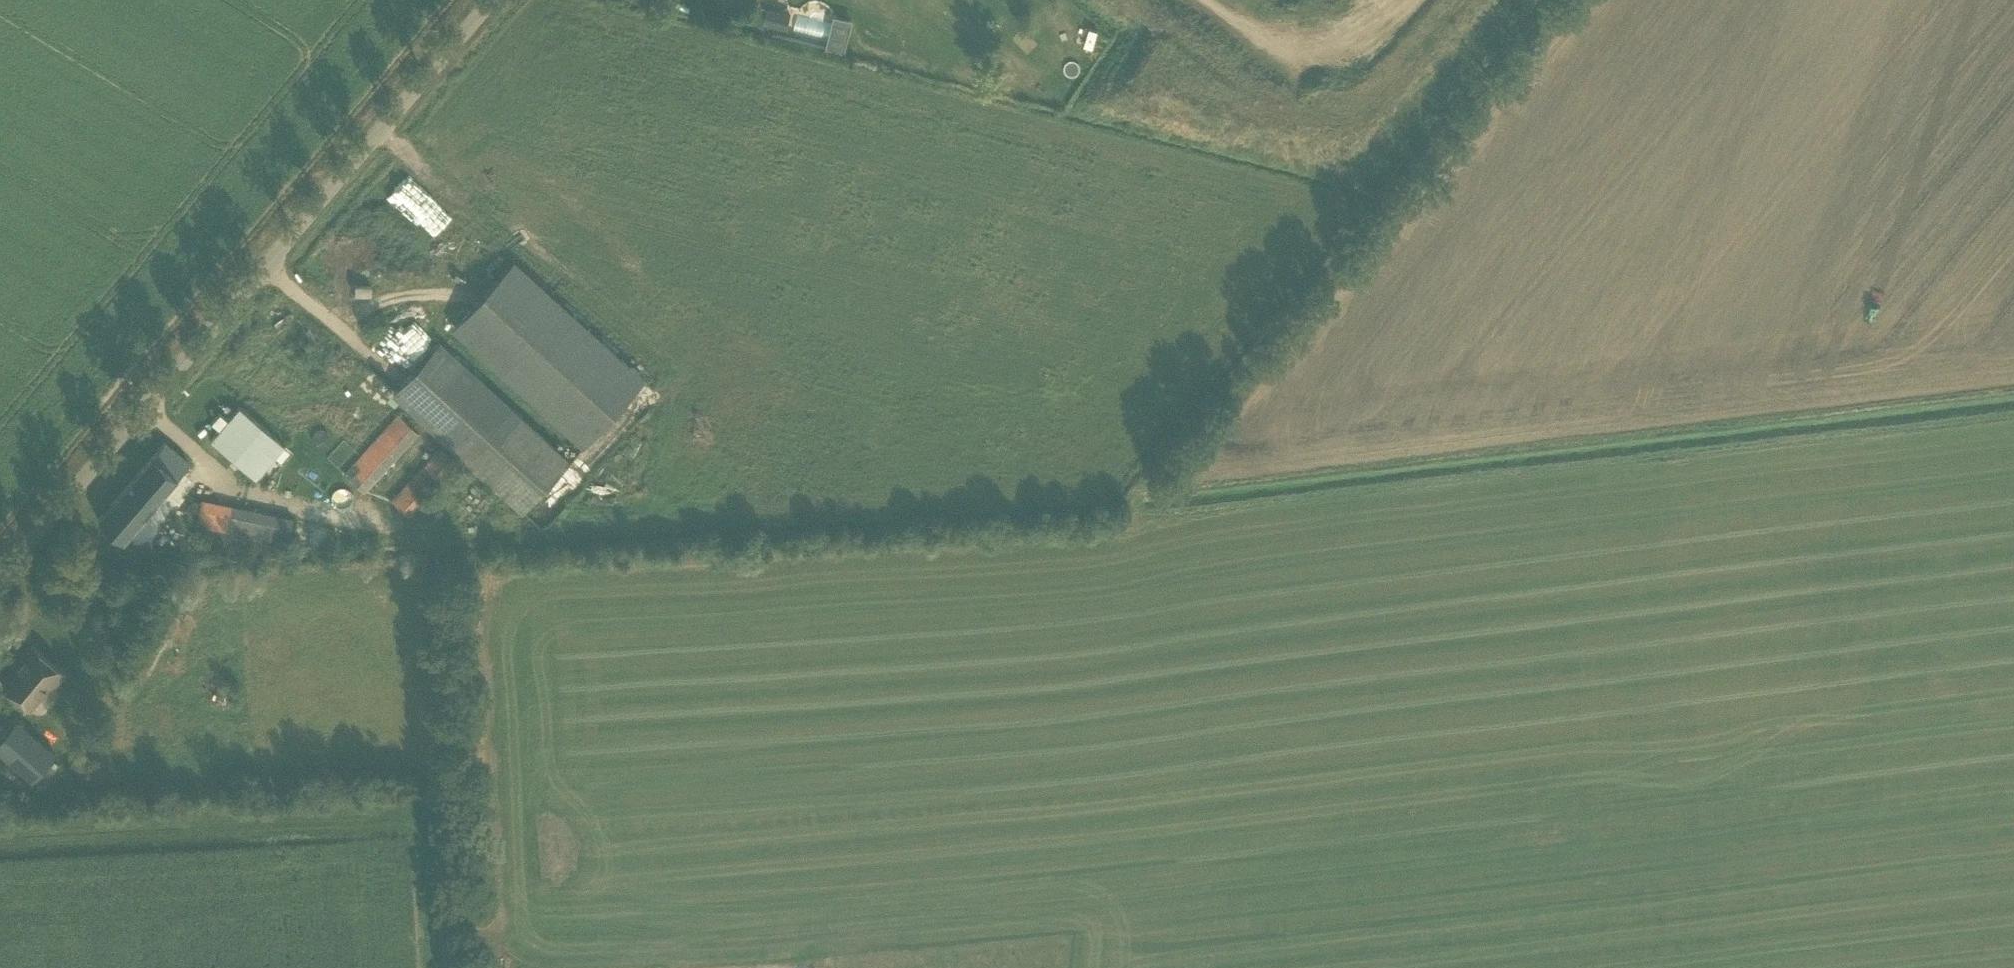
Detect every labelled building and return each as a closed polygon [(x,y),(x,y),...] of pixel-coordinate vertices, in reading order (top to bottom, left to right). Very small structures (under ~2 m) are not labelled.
[(763,24),(775,27),(779,12),(768,9),(763,24)] [(798,13),(797,28),(811,29),(812,14),(798,13)] [(854,20),(834,15),(826,47),(845,52),(854,20)] [(480,293),(543,349),(544,411),(582,445),(644,375),(512,258),(480,293)] [(522,514),(570,462),(440,342),(392,395),(522,514)] [(210,440),(255,477),(283,444),(238,406),(210,440)] [(398,413),(344,473),(364,492),(419,433),(398,413)] [(191,461),(167,442),(101,521),(125,541),(191,461)] [(441,446),(391,499),(408,515),(458,462),(441,446)] [(196,525),(224,530),(229,507),(201,501),(196,525)] [(114,631),(107,628),(104,635),(112,638),(114,631)] [(53,689),(65,673),(32,645),(22,657),(24,659),(2,686),(30,709),(49,686),(53,689)] [(32,781),(56,753),(17,720),(0,740),(0,753),(32,781)]
